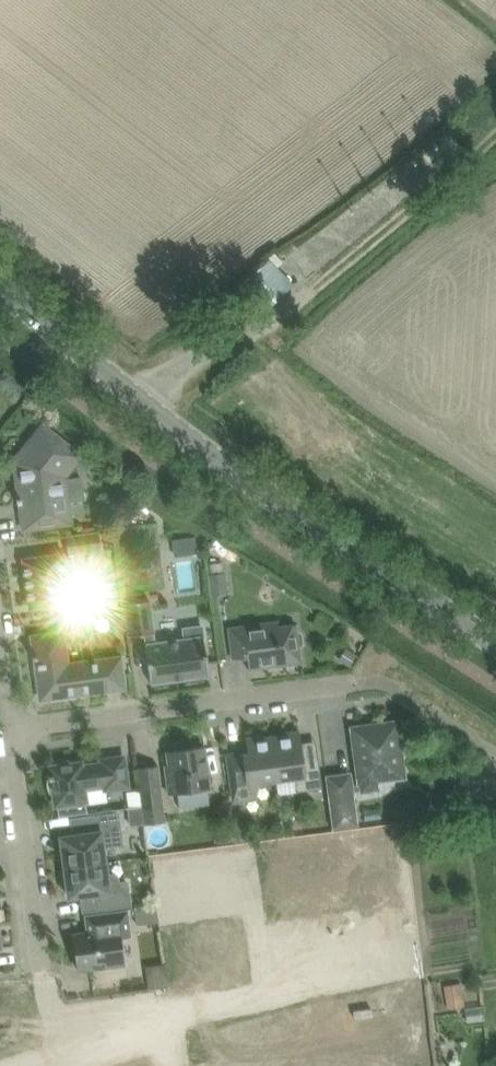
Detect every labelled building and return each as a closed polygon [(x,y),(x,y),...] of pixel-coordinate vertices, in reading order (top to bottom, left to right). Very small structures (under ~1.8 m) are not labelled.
[(267,310),(283,295),(295,284),(270,259),(258,269),(242,284),(263,306),(262,308),(265,311),(267,310)] [(16,468),(13,468),(15,484),(18,484),(20,498),(17,499),(18,504),(21,503),(24,529),(72,523),(69,501),(69,500),(84,498),(81,478),(66,479),(65,476),(82,456),(78,452),(54,433),(44,425),(15,460),(16,468)] [(69,555),(102,550),(99,531),(66,535),(69,555)] [(190,537),(173,540),(175,557),(193,554),(198,554),(196,537),(190,537)] [(63,553),(24,559),(30,609),(70,603),(64,556),(63,553)] [(212,595),(229,593),(227,573),(210,575),(212,595)] [(155,643),(153,633),(154,633),(150,600),(125,604),(130,636),(145,634),(147,644),(145,644),(151,683),(209,675),(202,626),(184,628),(185,639),(155,643)] [(112,629),(127,627),(125,611),(110,614),(112,629)] [(279,626),(279,621),(229,628),(233,659),(247,657),(249,670),(301,663),(299,646),(302,643),(301,634),(297,632),(296,624),(279,626)] [(67,665),(63,633),(34,637),(36,655),(32,655),(35,678),(39,677),(41,688),(45,688),(46,689),(50,692),(51,692),(52,696),(66,694),(67,698),(77,697),(76,693),(124,687),(120,658),(67,665)] [(347,649),(341,660),(350,666),(357,655),(347,649)] [(379,789),(378,781),(405,778),(403,758),(405,755),(404,747),(401,744),(398,720),(351,727),(358,784),(361,784),(362,791),(379,789)] [(304,759),(300,730),(284,732),(285,735),(272,737),(277,779),(295,776),(297,792),(323,788),(319,757),(304,759)] [(262,738),(262,735),(246,737),(248,752),(228,755),(234,800),(257,797),(260,781),(277,779),(272,737),(262,738)] [(169,793),(210,788),(207,768),(204,746),(167,751),(169,764),(165,765),(169,793)] [(52,774),(48,775),(49,779),(48,783),(49,788),(51,792),(55,792),(56,804),(58,804),(60,817),(88,813),(86,800),(85,788),(106,785),(106,790),(127,787),(123,757),(102,760),(103,764),(85,766),(84,759),(73,761),(68,760),(63,761),(59,762),(59,766),(51,767),(52,774)] [(145,824),(166,821),(158,765),(137,768),(145,824)] [(441,803),(454,801),(451,785),(439,787),(441,803)] [(333,828),(359,825),(354,790),(328,794),(333,828)] [(62,848),(59,851),(60,860),(64,863),(65,866),(106,861),(104,847),(113,845),(112,837),(121,835),(118,813),(81,818),(83,833),(61,836),(62,848)] [(390,830),(378,832),(379,841),(391,839),(390,830)] [(378,832),(364,834),(365,843),(379,841),(378,832)] [(350,835),(338,837),(339,846),(351,844),(350,835)] [(338,837),(325,838),(326,847),(339,846),(338,837)] [(268,840),(255,842),(256,850),(269,848),(268,840)] [(310,840),(297,842),(298,851),(311,849),(310,840)] [(297,842),(283,844),(285,853),(298,851),(297,842)] [(401,860),(381,863),(387,905),(407,903),(401,860)] [(65,870),(62,874),(63,882),(67,885),(69,897),(82,895),(92,894),(94,909),(130,904),(127,882),(118,883),(117,874),(108,875),(106,861),(65,866),(65,870)] [(381,863),(362,866),(367,908),(387,905),(381,863)] [(362,866),(341,870),(347,911),(367,908),(362,866)] [(341,870),(322,873),(327,913),(347,911),(341,870)] [(322,873),(302,876),(306,916),(327,913),(322,873)] [(302,876),(281,879),(286,918),(306,916),(302,876)] [(281,879),(261,882),(266,921),(286,918),(281,879)] [(157,905),(135,908),(137,924),(159,921),(157,905)] [(79,933),(74,934),(75,944),(79,970),(124,964),(120,937),(132,935),(128,909),(84,915),(87,932),(79,933)] [(240,917),(200,922),(203,944),(242,939),(240,917)] [(177,936),(169,937),(170,949),(178,949),(177,936)] [(242,939),(203,944),(206,966),(246,962),(242,939)] [(174,958),(166,959),(168,972),(176,971),(174,958)] [(246,962),(206,966),(209,988),(249,984),(246,962)] [(176,971),(168,972),(170,985),(178,984),(176,971)] [(448,1009),(465,1006),(461,982),(444,985),(448,1009)] [(410,994),(385,997),(391,1043),(417,1039),(416,1032),(410,994)] [(385,997),(360,1001),(365,1039),(366,1046),(391,1043),(385,997)] [(331,1011),(305,1015),(312,1061),(337,1057),(335,1044),(331,1011)] [(305,1015),(281,1018),(286,1057),(287,1063),(312,1061),(305,1015)] [(430,1030),(416,1032),(417,1039),(420,1059),(434,1057),(430,1030)] [(226,1036),(231,1065),(256,1065),(256,1061),(252,1032),(226,1036)] [(202,1039),(205,1065),(231,1065),(226,1036),(202,1039)] [(350,1042),(353,1065),(368,1065),(366,1046),(365,1039),(350,1042)] [(335,1044),(337,1057),(338,1065),(353,1065),(350,1042),(335,1044)] [(270,1059),(271,1065),(287,1065),(287,1063),(286,1057),(270,1059)]
